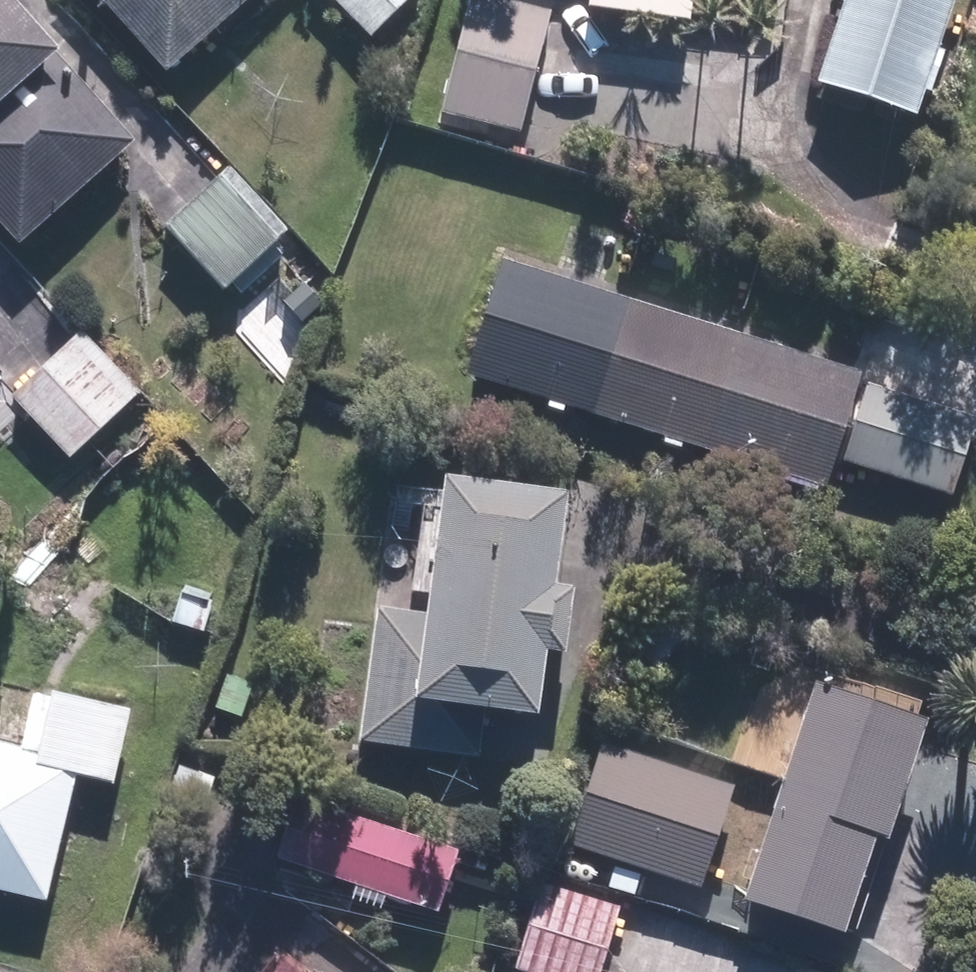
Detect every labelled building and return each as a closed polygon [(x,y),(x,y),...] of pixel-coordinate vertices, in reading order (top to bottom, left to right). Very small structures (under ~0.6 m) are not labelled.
[(20,0),(0,0),(0,213),(23,239),(136,140),(55,50),(60,45),(20,0)] [(172,68),(249,0),(111,0),(172,68)] [(371,31),(404,0),(342,0),(371,31)] [(553,14),(500,0),(475,0),(445,111),(521,132),(553,14)] [(590,3),(694,16),(696,0),(590,0),(590,3)] [(954,0),(846,0),(820,82),(918,113),(954,0)] [(288,228),(231,170),(169,231),(226,289),(288,228)] [(864,372),(502,256),(465,371),(827,487),(864,372)] [(138,392),(84,335),(22,393),(75,450),(138,392)] [(975,419),(975,416),(867,382),(843,462),(952,495),(975,419)] [(429,610),(379,603),(361,737),(481,753),(488,699),(544,706),(572,488),(447,472),(429,610)] [(99,571),(63,534),(13,583),(50,620),(99,571)] [(891,837),(932,714),(818,677),(747,894),(849,927),(880,834),(891,837)] [(135,705),(57,687),(43,751),(0,741),(0,884),(50,895),(79,774),(117,783),(135,705)] [(704,882),(736,783),(602,740),(570,839),(704,882)] [(302,798),(282,861),(440,909),(459,846),(302,798)] [(619,906),(540,885),(517,971),(518,971),(601,971),(619,906)]
